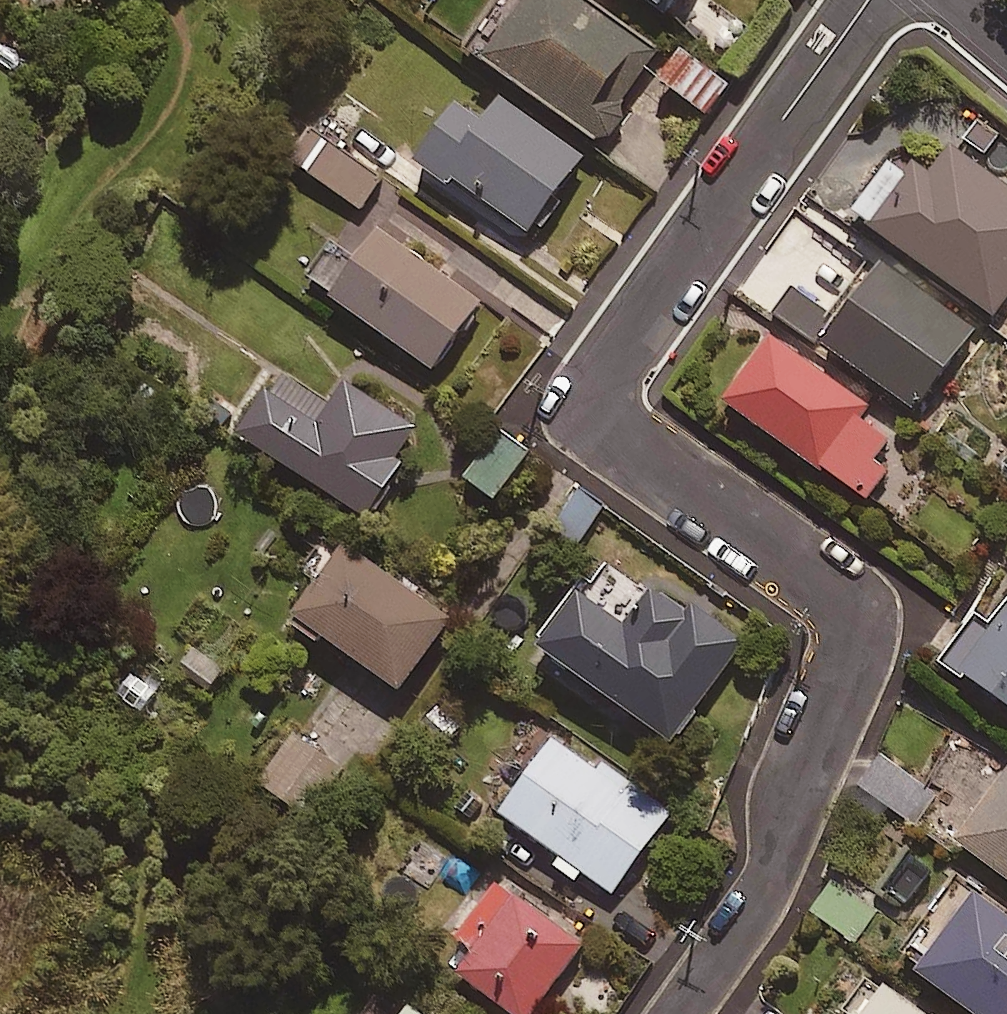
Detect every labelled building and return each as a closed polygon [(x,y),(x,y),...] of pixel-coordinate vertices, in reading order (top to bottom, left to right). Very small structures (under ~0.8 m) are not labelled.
[(584,0),(529,0),(487,59),(607,145),(668,60),(584,0)] [(675,14),(684,0),(654,0),(675,14)] [(731,87),(684,52),(663,80),(709,115),(731,87)] [(585,160),(503,99),(485,124),(462,107),(421,162),(453,185),(458,179),(531,234),(585,160)] [(383,180),(310,129),(289,159),(362,210),(383,180)] [(953,149),(931,180),(901,158),(858,216),(997,317),(1006,303),(1006,188),(953,149)] [(359,266),(333,247),(310,279),(434,371),(482,306),(383,232),(359,266)] [(978,330),(879,258),(819,340),(918,412),(978,330)] [(873,405),(777,338),(731,405),(869,500),(888,472),(876,464),(891,443),(861,423),(873,405)] [(333,408),(281,375),(242,437),(370,518),(423,434),(347,386),(333,408)] [(531,454),(501,432),(467,479),(497,501),(531,454)] [(606,510),(580,493),(551,536),(577,553),(606,510)] [(322,650),(329,640),(403,693),(454,622),(350,548),(292,629),(322,650)] [(690,615),(654,589),(628,626),(584,596),(545,652),(677,744),(747,644),(695,607),(690,615)] [(973,679),(1006,703),(1006,615),(995,632),(981,622),(948,668),(970,684),(973,679)] [(224,670),(196,652),(179,680),(207,697),(224,670)] [(345,771),(296,737),(262,785),(311,819),(345,771)] [(674,814),(603,764),(598,770),(554,740),(501,815),(616,896),(674,814)] [(962,845),(1006,877),(1006,781),(962,845)] [(965,880),(904,960),(976,1013),(1006,1013),(1006,912),(965,880)] [(501,885),(461,939),(479,952),(461,976),(513,1013),(536,1013),(586,947),(501,885)] [(882,981),(858,1013),(928,1013),(882,981)]
